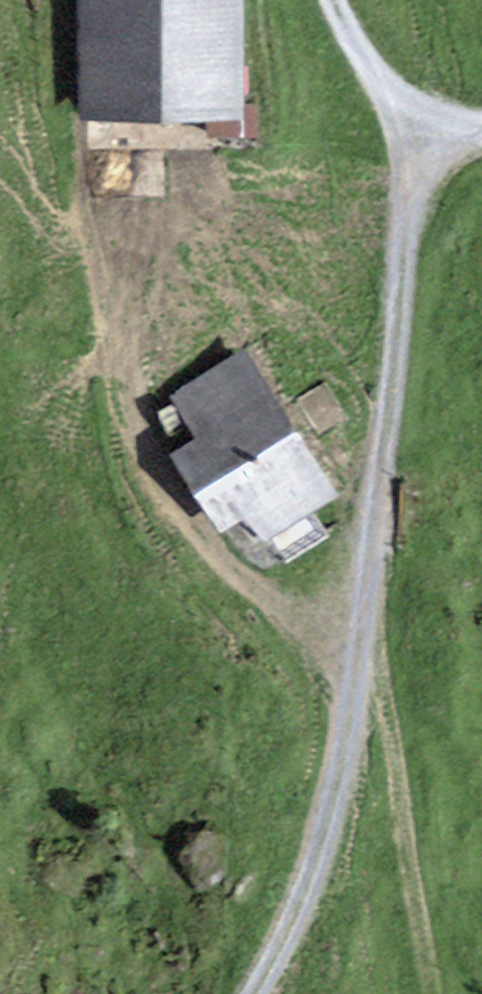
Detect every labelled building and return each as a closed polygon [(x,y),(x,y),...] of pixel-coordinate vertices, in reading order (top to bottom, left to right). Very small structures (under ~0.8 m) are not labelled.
[(254,105),(234,105),(233,0),(87,0),(88,106),(209,106),(209,133),(254,132),(254,105)] [(268,534),(329,495),(238,356),(179,394),(209,440),(184,456),(203,487),(202,497),(211,500),(221,515),(246,500),(268,534)]
